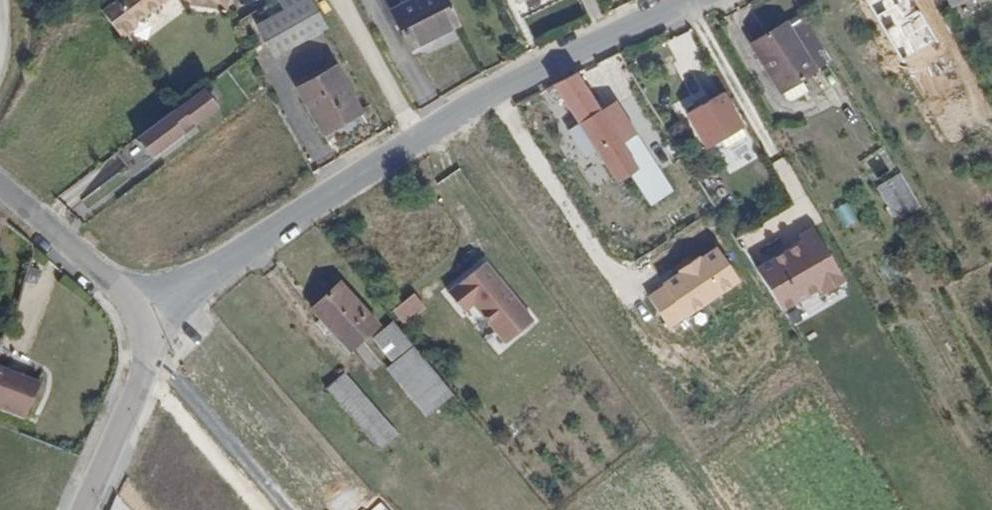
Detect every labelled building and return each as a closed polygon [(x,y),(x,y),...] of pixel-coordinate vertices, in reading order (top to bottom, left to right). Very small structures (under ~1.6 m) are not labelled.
[(97,16),(114,39),(169,0),(118,0),(97,16)] [(182,9),(221,12),(223,0),(177,0),(182,9)] [(276,58),(326,30),(309,0),(278,0),(284,11),(257,26),(276,58)] [(386,9),(407,51),(459,24),(446,0),(403,0),(386,9)] [(790,21),(817,72),(831,62),(801,13),(790,21)] [(790,21),(751,43),(777,90),(782,87),(788,100),(808,89),(803,79),(817,72),(790,21)] [(914,46),(901,58),(917,75),(930,62),(914,46)] [(294,90),(324,138),(365,113),(335,64),(294,90)] [(580,76),(552,88),(620,183),(628,173),(650,207),(675,190),(616,102),(602,111),(580,76)] [(217,111),(203,92),(136,143),(151,162),(217,111)] [(685,116),(705,149),(742,126),(722,93),(685,116)] [(901,171),(876,187),(899,224),(924,208),(901,171)] [(847,202),(834,209),(844,227),(857,220),(847,202)] [(806,248),(767,270),(789,309),(823,290),(826,295),(849,283),(817,224),(799,234),(806,248)] [(534,312),(484,255),(448,287),(464,305),(474,297),(508,336),(534,312)] [(337,281),(307,307),(347,353),(363,341),(377,327),(337,281)] [(415,292),(392,310),(404,325),(428,308),(415,292)] [(395,324),(375,340),(394,364),(387,369),(427,417),(454,395),(395,324)] [(345,372),(324,390),(377,453),(398,435),(345,372)] [(23,427),(39,390),(0,374),(0,418),(23,427)]
